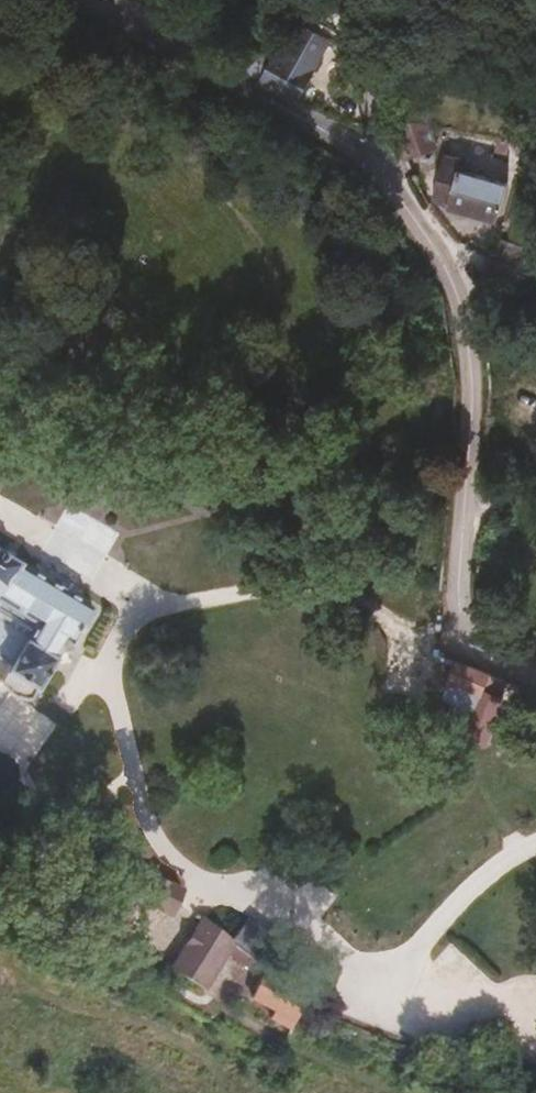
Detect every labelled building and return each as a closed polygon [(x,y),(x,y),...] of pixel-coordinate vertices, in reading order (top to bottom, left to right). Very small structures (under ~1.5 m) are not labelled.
[(143,11),(150,0),(123,0),(143,11)] [(255,65),(244,73),(294,100),(326,41),(301,25),(277,60),(271,57),(269,60),(265,57),(255,65)] [(301,25),(282,44),(286,47),(301,25)] [(425,132),(391,128),(406,166),(432,157),(425,132)] [(438,210),(492,223),(500,186),(457,176),(460,165),(437,159),(434,169),(425,202),(438,210)] [(496,248),(533,257),(535,249),(497,240),(496,248)] [(87,613),(0,560),(0,669),(2,671),(0,674),(0,682),(27,698),(55,652),(62,656),(87,613)] [(502,690),(453,669),(440,705),(474,719),(481,699),(490,702),(498,700),(502,690)] [(82,923),(114,936),(129,904),(165,918),(176,892),(139,876),(135,880),(106,868),(82,923)] [(160,967),(191,991),(221,954),(254,981),(244,1002),(271,1014),(267,1024),(284,1031),(298,1001),(262,971),(280,949),(243,919),(224,942),(195,922),(160,967)] [(393,1069),(399,1054),(299,1015),(292,1031),(393,1069)]
